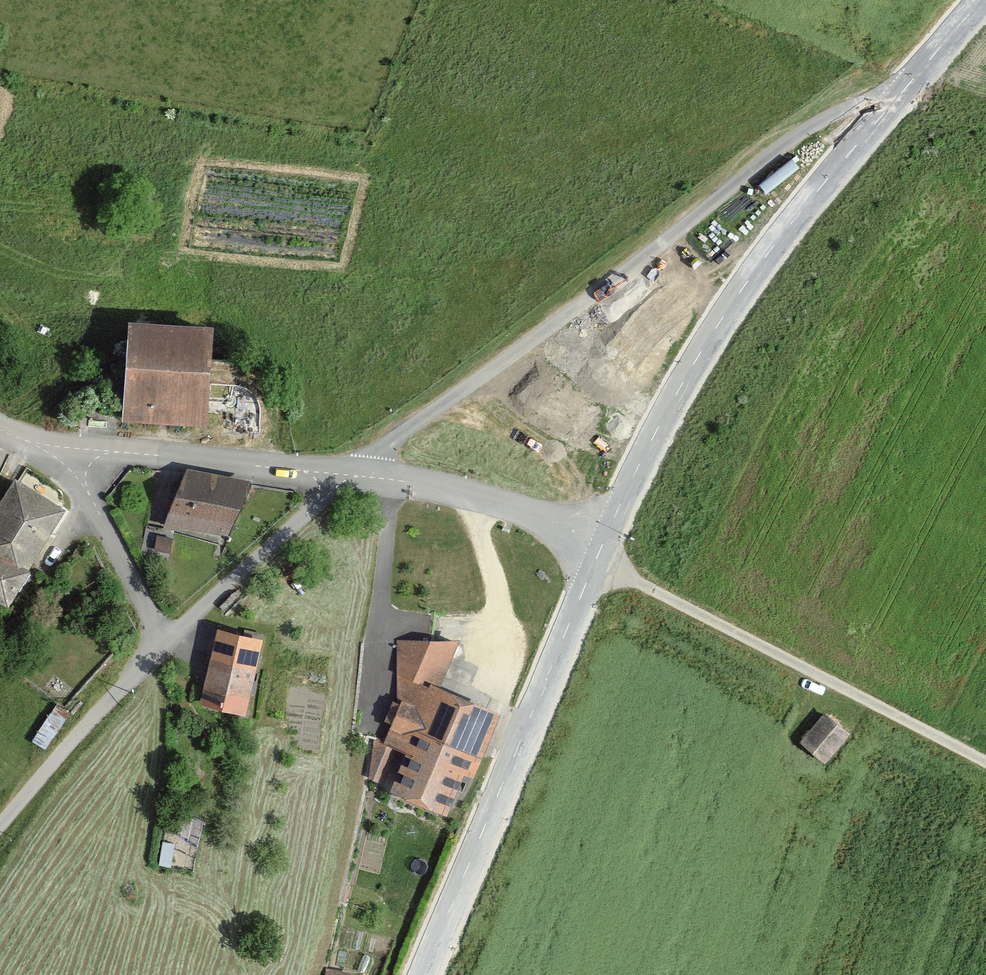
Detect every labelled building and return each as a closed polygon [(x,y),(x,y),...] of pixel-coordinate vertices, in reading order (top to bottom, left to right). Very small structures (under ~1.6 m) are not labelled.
[(121,421),(208,427),(215,328),(128,322),(121,421)] [(235,535),(244,484),(172,472),(163,522),(235,535)] [(68,510),(18,478),(0,506),(0,549),(30,568),(68,510)] [(172,535),(154,534),(152,555),(171,556),(172,535)] [(10,608),(34,570),(30,568),(0,549),(0,602),(10,608)] [(201,707),(246,718),(265,642),(220,631),(201,707)] [(366,787),(408,805),(458,694),(442,686),(461,640),(395,638),(399,702),(384,746),(372,739),(366,787)] [(458,694),(408,805),(452,822),(468,773),(480,777),(505,714),(458,694)] [(828,763),(853,734),(828,712),(803,741),(828,763)]
